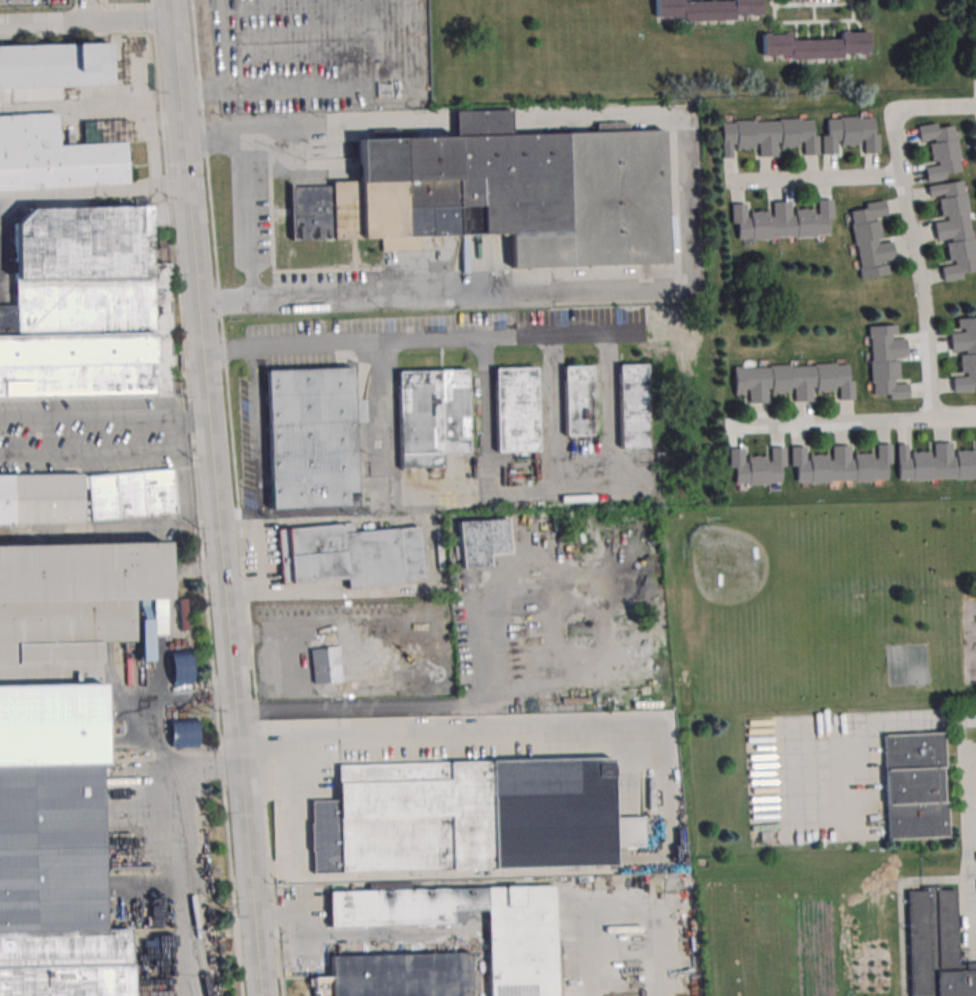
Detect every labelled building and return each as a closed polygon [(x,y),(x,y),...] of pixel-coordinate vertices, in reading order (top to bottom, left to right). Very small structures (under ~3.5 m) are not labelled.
[(732,1),(684,2),(684,0),(655,0),(656,21),(737,19),(737,16),(761,15),(761,0),(732,0),(732,1)] [(791,40),(791,33),(762,34),(762,58),(869,57),(868,32),(839,32),(840,40),(791,40)] [(60,102),(0,103),(0,47),(108,44),(110,87),(59,89),(60,102)] [(125,142),(59,145),(57,112),(0,115),(0,193),(127,186),(125,142)] [(878,153),(877,116),(823,117),(824,155),(840,155),(840,145),(861,144),(862,154),(878,153)] [(721,121),(722,159),(735,158),(734,149),(759,148),(759,157),(779,157),(778,147),(803,147),(803,156),(818,155),(817,119),(721,121)] [(918,127),(919,141),(929,140),(932,165),(924,166),(926,180),(961,175),(955,122),(918,127)] [(292,241),(381,239),(382,250),(419,249),(419,239),(459,238),(460,267),(663,262),(660,132),(354,140),(355,181),(330,182),(330,187),(290,188),(292,241)] [(927,185),(929,196),(938,195),(941,220),(933,221),(936,241),(946,240),(949,264),(940,265),(942,280),(975,275),(975,264),(966,180),(927,185)] [(832,199),(817,199),(817,209),(792,210),(792,201),(772,201),(772,211),(747,212),(747,203),(731,204),(732,225),(737,225),(737,239),(833,237),(832,199)] [(878,217),(886,216),(885,202),(850,206),(859,279),(887,276),(886,264),(894,263),(892,240),(881,241),(878,217)] [(29,208),(12,227),(15,304),(0,305),(0,400),(157,398),(154,206),(29,208)] [(957,318),(958,331),(949,331),(950,351),(960,351),(961,376),(952,376),(953,391),(975,390),(975,317),(957,318)] [(867,326),(871,399),(910,397),(909,379),(900,380),(899,356),(907,356),(906,335),(896,335),(896,325),(867,326)] [(852,400),(852,364),(733,366),(734,394),(747,394),(747,403),(769,402),(768,393),(793,392),(794,402),(813,401),(813,392),(837,391),(838,400),(852,400)] [(618,367),(621,449),(648,448),(646,366),(618,367)] [(564,368),(564,436),(591,435),(590,367),(564,368)] [(265,372),(271,510),(357,506),(351,369),(265,372)] [(493,370),(495,452),(536,451),(534,369),(493,370)] [(398,374),(400,469),(441,468),(441,453),(468,453),(466,372),(398,374)] [(975,479),(975,451),(953,451),(953,442),(933,442),(933,452),(909,452),(909,444),(897,444),(898,480),(975,479)] [(887,481),(887,464),(891,464),(891,443),(875,444),(876,453),(850,454),(850,445),(831,445),(831,454),(807,455),(807,446),(791,446),(792,473),(795,473),(795,483),(887,481)] [(769,457),(745,457),(745,447),(730,447),(731,485),(781,484),(780,468),(785,468),(785,447),(769,447),(769,457)] [(180,520),(179,463),(0,468),(0,525),(180,520)] [(508,554),(488,556),(489,567),(463,570),(459,524),(505,520),(508,554)] [(280,584),(291,583),(291,586),(345,581),(346,591),(425,583),(419,526),(353,533),(352,523),(275,531),(280,584)] [(0,551),(0,995),(134,995),(132,927),(110,928),(103,647),(134,647),(133,606),(151,606),(152,637),(166,636),(163,547),(0,551)] [(371,653),(374,679),(313,686),(309,651),(338,647),(339,657),(371,653)] [(886,839),(945,838),(943,733),(884,734),(886,839)] [(312,873),(615,864),(614,846),(646,846),(645,813),(616,814),(614,755),(337,763),(338,799),(310,800),(312,873)] [(553,885),(328,892),(330,928),(453,924),(452,911),(487,910),(489,995),(556,995),(553,885)] [(955,889),(909,889),(911,995),(975,995),(975,963),(957,963),(955,889)] [(469,953),(471,995),(316,995),(315,979),(332,978),(332,957),(469,953)] [(138,986),(138,995),(162,995),(162,986),(138,986)]
